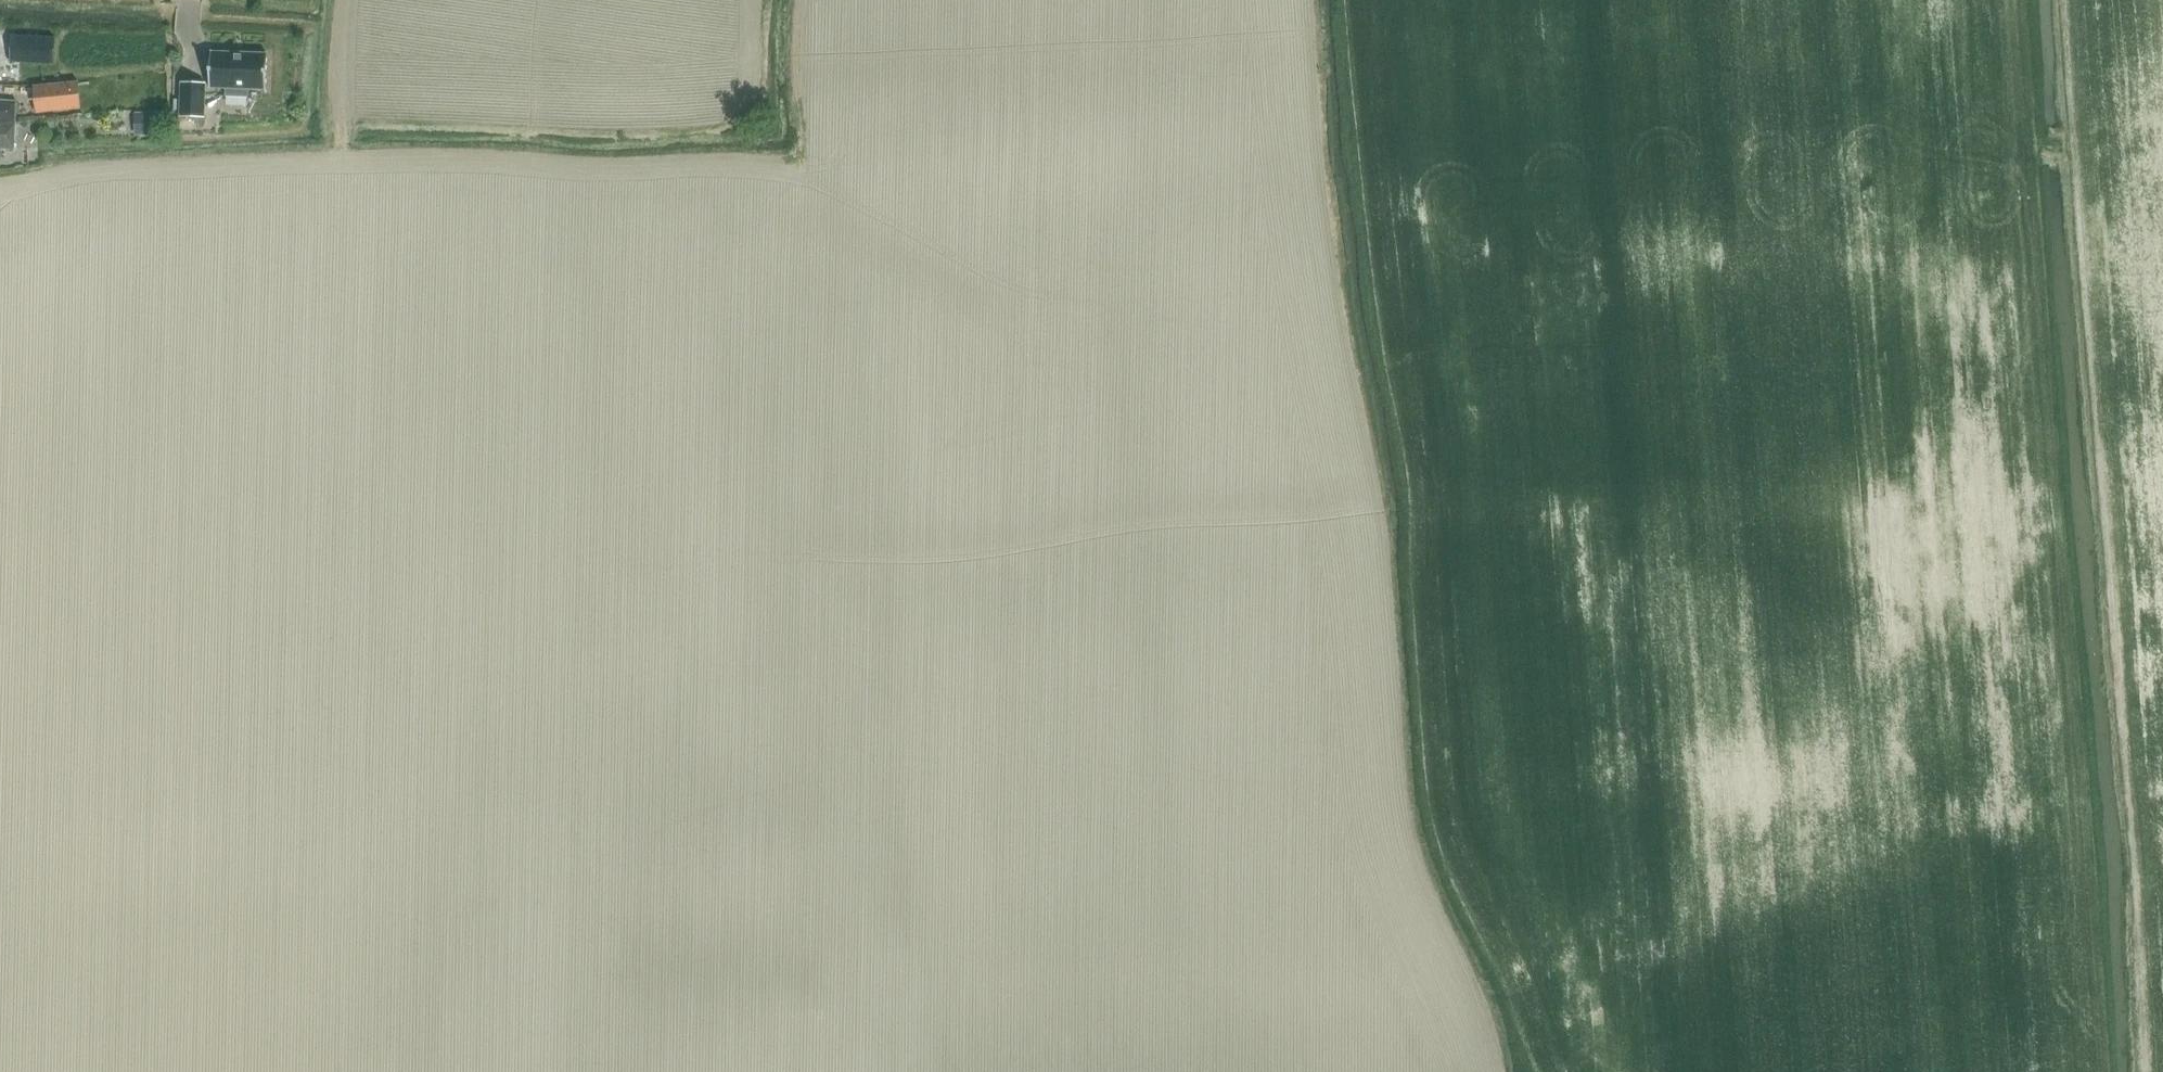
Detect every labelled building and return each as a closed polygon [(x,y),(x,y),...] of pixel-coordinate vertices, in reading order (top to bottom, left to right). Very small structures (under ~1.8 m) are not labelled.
[(10,63),(54,65),(55,37),(12,36),(10,63)] [(268,54),(211,52),(210,88),(227,88),(227,96),(248,97),(249,89),(267,90),(268,54)] [(36,114),(81,109),(79,81),(33,86),(36,114)] [(206,83),(182,82),(181,117),(205,118),(206,83)] [(3,123),(16,122),(16,101),(0,101),(0,123),(3,123)] [(135,112),(135,124),(163,123),(162,111),(135,112)] [(2,150),(15,150),(16,122),(3,123),(0,123),(0,159),(1,159),(2,150)]
